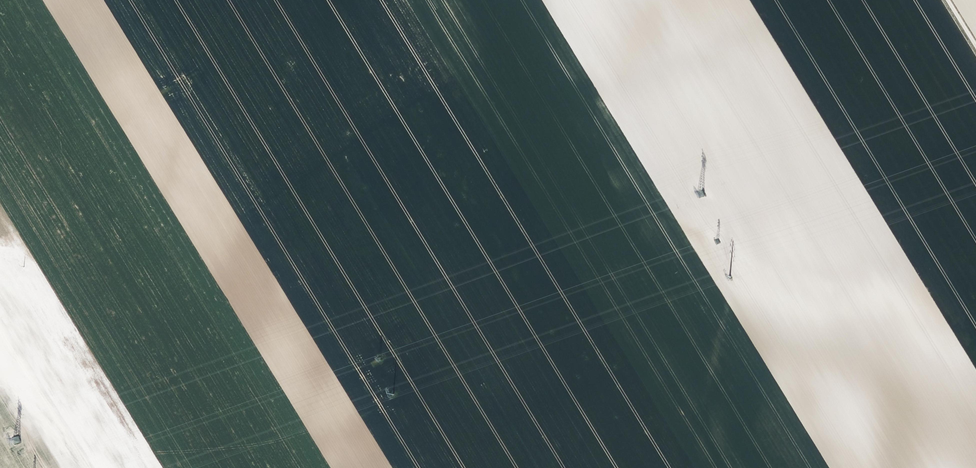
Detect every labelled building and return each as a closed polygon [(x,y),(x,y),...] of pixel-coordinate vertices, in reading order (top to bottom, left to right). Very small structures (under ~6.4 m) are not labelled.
[(872,204),(872,200),(870,197),(872,197),(858,181),(858,186),(850,186),(859,179),(836,178),(836,186),(832,182),(830,185),(829,185),(829,176),(826,172),(825,199),(830,205),(830,210),(832,207),(832,211),(835,214),(837,212),(841,212),(836,216),(860,217),(863,218),(866,220),(866,209),(872,204)]
